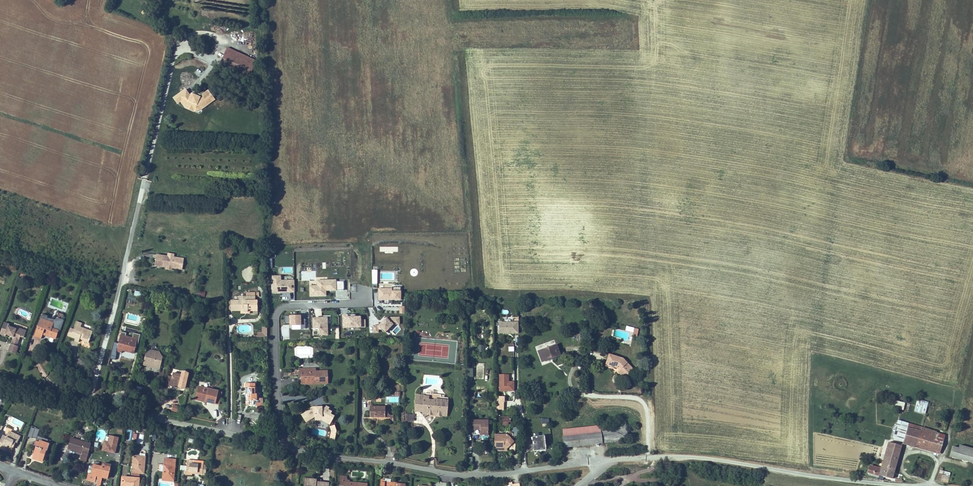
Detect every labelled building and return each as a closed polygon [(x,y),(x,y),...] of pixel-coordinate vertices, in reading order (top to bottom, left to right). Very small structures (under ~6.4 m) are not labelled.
[(228,49),(226,54),(255,66),(257,62),(228,49)] [(226,54),(221,65),(250,78),(255,66),(226,54)] [(194,113),(201,111),(215,101),(208,91),(202,95),(202,98),(200,98),(201,95),(195,93),(192,94),(191,98),(185,90),(173,99),(177,106),(181,103),(185,109),(194,113)] [(168,254),(156,253),(155,265),(166,266),(172,267),(182,268),(184,257),(173,256),(173,258),(167,257),(168,254)] [(280,280),(280,275),(271,276),(271,294),(295,293),(294,279),(280,280)] [(336,290),(336,279),(316,280),(316,285),(309,285),(309,297),(326,296),(326,290),(336,290)] [(402,293),(401,293),(401,288),(392,288),(392,289),(379,289),(379,301),(392,301),(392,302),(402,302),(402,293)] [(243,309),(243,311),(244,311),(246,312),(247,311),(248,309),(248,301),(255,301),(255,297),(259,297),(259,292),(255,292),(255,296),(246,296),(238,296),(238,300),(231,300),(231,309),(243,309)] [(257,300),(248,301),(248,309),(247,311),(246,312),(244,311),(243,311),(240,311),(240,314),(250,314),(250,311),(258,311),(257,300)] [(300,315),(289,315),(289,316),(289,322),(289,326),(300,326),(301,326),(301,319),(300,315)] [(357,316),(343,316),(344,330),(362,330),(362,329),(366,329),(365,321),(362,321),(362,319),(357,319),(357,316)] [(46,336),(49,337),(50,336),(54,337),(56,337),(60,328),(53,325),(54,323),(44,319),(41,318),(34,336),(41,338),(43,334),(45,329),(48,330),(46,336)] [(390,332),(395,326),(400,325),(400,318),(386,318),(379,327),(373,327),(373,334),(379,334),(379,331),(382,331),(386,335),(389,331),(390,332)] [(328,319),(313,319),(313,330),(319,330),(319,337),(328,337),(328,319)] [(89,341),(93,331),(81,327),(82,323),(77,321),(74,329),(70,328),(68,335),(76,338),(75,339),(75,340),(79,342),(80,339),(80,338),(89,341)] [(24,338),(27,331),(17,327),(17,328),(10,326),(10,324),(5,322),(0,334),(6,336),(7,334),(10,336),(10,334),(14,336),(14,337),(9,351),(16,354),(19,346),(17,346),(14,345),(16,340),(19,341),(21,337),(24,338)] [(519,333),(519,322),(499,322),(499,333),(519,333)] [(255,335),(255,337),(264,337),(264,335),(267,335),(267,327),(262,327),(262,332),(257,332),(257,335),(255,335)] [(117,351),(122,352),(123,350),(123,348),(135,350),(137,339),(120,335),(117,351)] [(556,344),(538,351),(542,360),(551,357),(552,358),(560,355),(556,344)] [(146,353),(144,360),(148,366),(155,368),(161,364),(163,357),(159,352),(151,350),(146,353)] [(631,367),(623,358),(609,354),(606,364),(609,364),(617,367),(619,366),(621,368),(620,370),(618,371),(622,376),(624,374),(627,377),(632,372),(629,369),(631,367)] [(476,379),(483,379),(484,364),(477,364),(476,379)] [(315,372),(315,369),(309,369),(309,371),(299,372),(299,377),(302,377),(304,376),(304,378),(302,378),(302,384),(310,383),(310,379),(319,378),(319,383),(328,383),(327,371),(319,371),(319,372),(315,372)] [(167,383),(185,388),(187,380),(183,379),(184,375),(173,373),(172,377),(169,376),(167,383)] [(515,391),(515,382),(509,382),(509,374),(500,375),(500,391),(515,391)] [(255,384),(246,384),(246,395),(248,395),(248,405),(258,404),(258,400),(258,394),(255,394),(255,384)] [(215,404),(218,391),(199,386),(196,398),(206,400),(206,401),(215,404)] [(423,409),(423,411),(447,413),(448,400),(441,400),(441,397),(441,395),(424,393),(424,395),(417,395),(415,408),(423,409)] [(915,411),(924,413),(928,402),(918,399),(915,411)] [(895,408),(903,410),(905,403),(896,401),(895,408)] [(172,404),(171,411),(179,413),(180,406),(172,404)] [(323,417),(331,422),(335,416),(331,414),(332,411),(328,409),(325,408),(323,406),(313,407),(310,408),(310,409),(301,414),(306,422),(315,417),(323,417)] [(385,417),(385,408),(385,406),(370,406),(370,417),(385,417)] [(488,420),(471,420),(471,429),(480,429),(480,434),(488,434),(488,420)] [(892,438),(903,441),(909,423),(898,420),(892,438)] [(602,443),(628,440),(626,421),(600,424),(600,425),(602,443)] [(903,441),(903,443),(916,447),(921,427),(919,426),(909,423),(903,441)] [(328,439),(332,441),(338,432),(335,425),(330,427),(332,431),(328,439)] [(602,443),(600,425),(562,429),(563,437),(575,436),(575,434),(578,434),(579,445),(602,443)] [(34,427),(30,426),(27,435),(31,437),(31,436),(36,437),(39,428),(35,427),(34,427)] [(921,427),(916,447),(940,453),(942,445),(925,440),(927,433),(936,435),(936,433),(925,430),(925,432),(922,432),(923,428),(921,427)] [(5,449),(8,445),(11,446),(13,441),(15,442),(17,443),(20,437),(9,432),(6,438),(3,436),(1,441),(0,441),(0,447),(5,449)] [(538,445),(545,445),(544,435),(539,436),(538,433),(535,433),(536,436),(532,437),(534,449),(538,448),(538,445)] [(925,440),(942,445),(945,435),(936,433),(936,435),(927,433),(925,440)] [(575,436),(563,437),(564,447),(579,445),(578,434),(575,434),(575,436)] [(115,453),(119,437),(109,435),(108,442),(103,441),(101,450),(115,453)] [(515,443),(513,441),(507,435),(495,435),(494,447),(502,447),(502,450),(504,450),(507,450),(507,448),(508,447),(511,452),(515,451),(516,445),(515,443)] [(47,448),(49,442),(39,438),(39,440),(35,439),(33,444),(36,445),(37,445),(36,449),(35,449),(32,456),(42,459),(46,448),(47,448)] [(91,444),(71,438),(68,449),(77,451),(82,453),(82,454),(80,461),(86,462),(91,444)] [(8,445),(5,449),(11,452),(15,442),(13,441),(11,446),(8,445)] [(885,455),(897,458),(901,446),(901,445),(889,442),(885,455)] [(959,445),(959,448),(956,458),(972,462),(972,449),(959,445)] [(953,446),(950,456),(956,458),(959,448),(953,446)] [(893,472),(897,458),(885,455),(881,469),(893,472)] [(133,456),(132,472),(140,473),(144,474),(145,457),(133,456)] [(174,480),(176,460),(165,459),(164,470),(165,470),(165,471),(163,471),(163,479),(174,480)] [(204,462),(187,460),(186,471),(185,475),(192,475),(192,473),(203,474),(204,462)] [(109,465),(95,461),(93,467),(91,466),(89,467),(88,474),(89,474),(87,480),(95,482),(96,479),(98,479),(98,481),(101,482),(102,477),(107,478),(108,474),(107,474),(109,465)] [(870,465),(868,472),(892,478),(893,472),(881,469),(870,465)] [(939,473),(949,476),(952,468),(944,465),(943,468),(942,470),(940,470),(939,473)] [(939,473),(937,481),(948,483),(949,476),(939,473)] [(350,482),(350,481),(348,480),(346,479),(347,477),(341,476),(340,485),(367,485),(367,484),(350,482)] [(131,478),(122,477),(121,485),(122,485),(141,485),(141,484),(139,483),(139,478),(131,478)]
